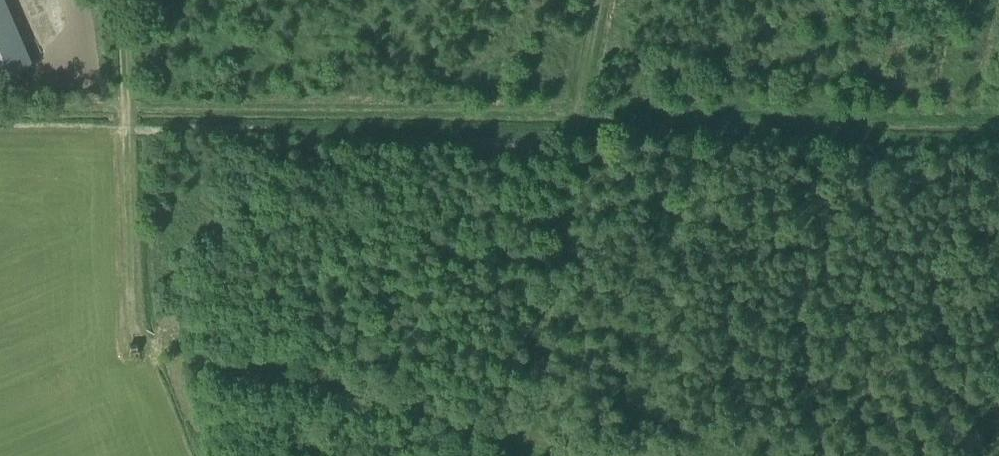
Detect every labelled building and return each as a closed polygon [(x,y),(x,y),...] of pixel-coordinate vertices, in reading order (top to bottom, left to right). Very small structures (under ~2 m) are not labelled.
[(32,67),(4,0),(0,0),(0,80),(32,67)]
